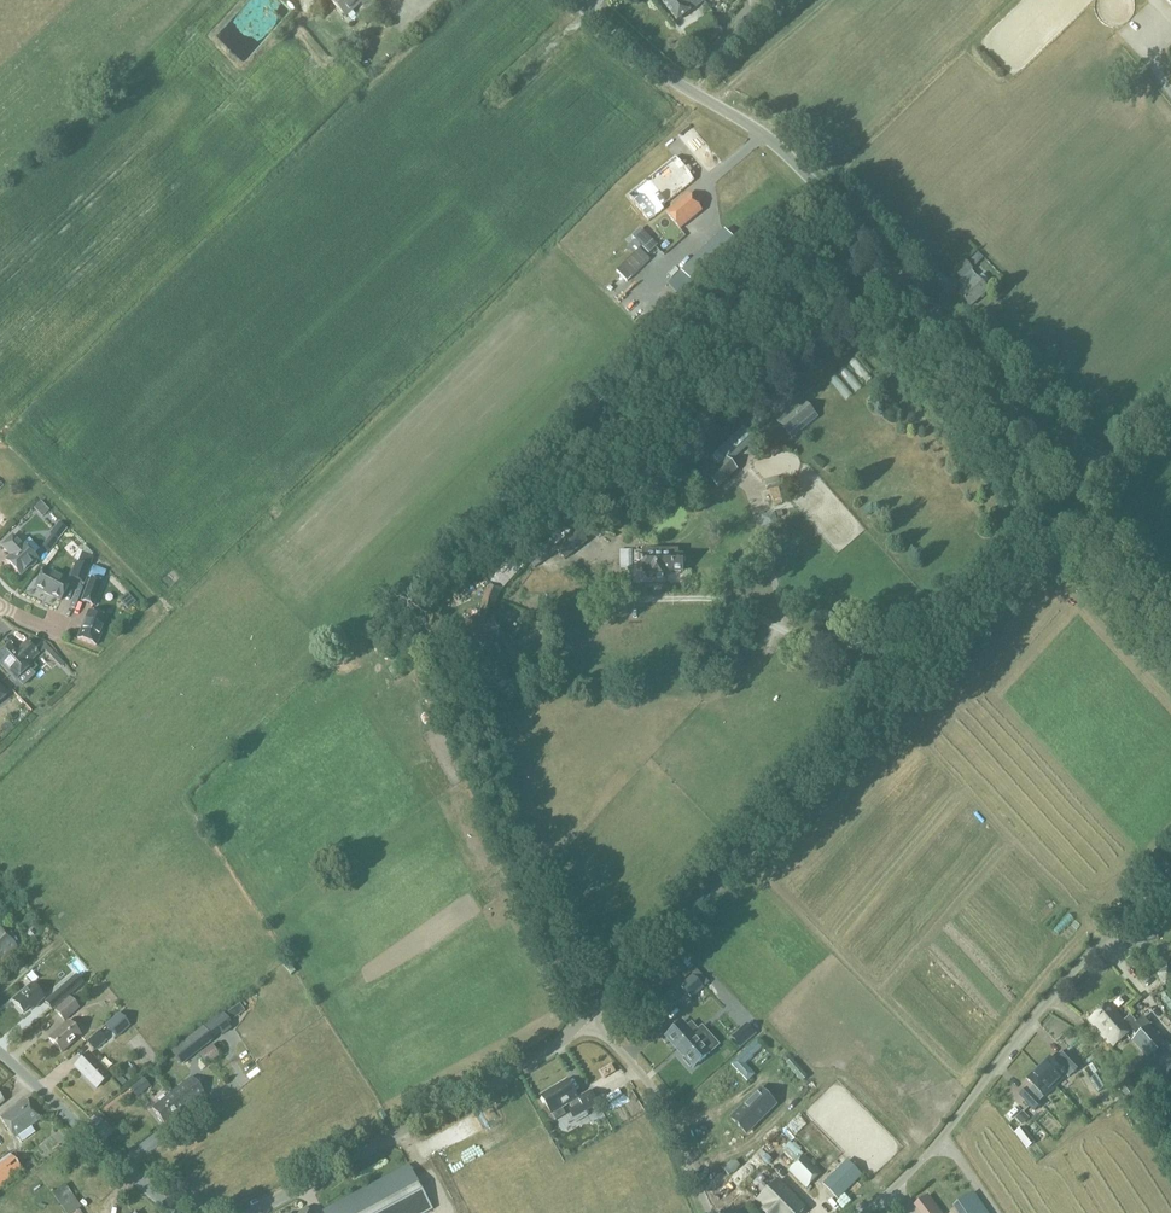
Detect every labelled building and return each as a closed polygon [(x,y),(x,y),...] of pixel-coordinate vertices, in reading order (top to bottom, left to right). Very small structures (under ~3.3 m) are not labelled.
[(364,5),(370,0),(331,0),(347,18),(362,4),(364,5)] [(677,23),(707,0),(660,0),(677,23)] [(432,21),(425,14),(410,27),(417,34),(432,21)] [(695,182),(676,158),(628,196),(649,222),(665,210),(663,208),(695,182)] [(689,194),(666,213),(680,230),(703,212),(689,194)] [(681,272),(702,294),(746,252),(725,231),(681,272)] [(647,250),(655,243),(648,236),(640,243),(647,250)] [(971,261),(976,266),(982,261),(977,256),(971,261)] [(963,286),(966,289),(959,295),(971,308),(989,291),(972,271),(973,270),(965,261),(954,271),(965,284),(963,286)] [(856,358),(849,364),(866,385),(873,379),(856,358)] [(815,416),(791,386),(766,406),(791,436),(815,416)] [(730,461),(750,442),(739,432),(717,452),(699,469),(718,490),(738,471),(730,461)] [(741,473),(751,468),(746,458),(736,463),(741,473)] [(781,490),(778,483),(765,489),(769,496),(781,490)] [(42,547),(49,553),(68,529),(59,523),(50,535),(52,536),(42,547)] [(528,558),(535,568),(557,550),(565,560),(587,542),(572,523),(528,558)] [(57,544),(69,554),(76,545),(64,535),(57,544)] [(12,537),(2,547),(11,557),(6,562),(20,577),(30,567),(32,568),(36,564),(36,562),(38,560),(23,545),(22,547),(12,537)] [(632,551),(621,551),(622,571),(633,571),(632,551)] [(667,574),(684,574),(684,557),(677,557),(677,552),(647,552),(647,557),(639,557),(639,564),(647,564),(647,578),(667,578),(667,574)] [(78,563),(90,568),(94,557),(82,553),(78,563)] [(488,588),(504,589),(520,572),(507,560),(490,583),(488,588)] [(84,582),(90,568),(78,563),(76,563),(71,576),(84,582)] [(44,570),(35,588),(60,601),(69,584),(44,570)] [(102,584),(91,579),(82,602),(93,606),(102,584)] [(483,603),(479,616),(463,622),(483,671),(489,669),(507,662),(498,640),(501,639),(495,625),(494,626),(495,609),(496,609),(496,606),(499,598),(504,589),(488,588),(485,596),(483,603)] [(126,591),(117,598),(125,608),(134,602),(126,591)] [(73,610),(67,608),(64,617),(75,621),(81,603),(76,601),(73,610)] [(78,639),(96,646),(107,619),(89,612),(78,639)] [(416,651),(428,646),(418,624),(406,630),(416,651)] [(16,653),(10,646),(0,656),(0,663),(16,680),(30,667),(27,664),(37,654),(27,643),(16,653)] [(67,679),(56,667),(46,678),(56,689),(67,679)] [(17,947),(0,929),(0,963),(17,947)] [(1158,976),(1170,992),(1170,965),(1158,976)] [(76,975),(64,985),(45,1002),(53,1011),(84,984),(76,975)] [(681,987),(692,999),(703,988),(693,977),(681,987)] [(31,1011),(45,999),(32,984),(13,1001),(23,1014),(29,1009),(31,1011)] [(80,1009),(70,998),(55,1011),(65,1023),(80,1009)] [(1102,1034),(1121,1017),(1109,1003),(1090,1020),(1102,1034)] [(245,1012),(240,1004),(227,1013),(233,1020),(245,1012)] [(666,1035),(684,1017),(676,1008),(658,1026),(666,1035)] [(730,1009),(722,1014),(727,1021),(721,1025),(724,1030),(738,1021),(730,1009)] [(131,1024),(122,1013),(118,1016),(106,1026),(117,1039),(128,1028),(127,1027),(131,1024)] [(1121,1017),(1102,1034),(1114,1047),(1132,1031),(1137,1037),(1132,1041),(1149,1060),(1143,1066),(1161,1086),(1170,1077),(1170,1050),(1150,1027),(1151,1026),(1143,1018),(1138,1023),(1131,1015),(1124,1021),(1121,1017)] [(187,1031),(197,1023),(194,1019),(184,1027),(187,1031)] [(50,1039),(62,1053),(81,1036),(68,1022),(50,1039)] [(692,1067),(694,1068),(711,1053),(703,1045),(707,1041),(692,1024),(688,1028),(683,1022),(666,1037),(685,1059),(683,1060),(690,1068),(692,1067)] [(741,1047),(746,1042),(755,1034),(747,1025),(738,1033),(733,1038),(741,1047)] [(212,1041),(203,1029),(172,1052),(181,1064),(212,1041)] [(665,1041),(661,1030),(653,1032),(657,1043),(665,1041)] [(108,1041),(99,1032),(86,1043),(95,1052),(108,1041)] [(646,1054),(654,1041),(647,1037),(639,1050),(646,1054)] [(759,1041),(732,1065),(749,1083),(756,1076),(746,1066),(766,1048),(759,1041)] [(220,1056),(213,1045),(199,1055),(207,1065),(220,1056)] [(1057,1065),(1050,1058),(1039,1069),(1056,1087),(1067,1076),(1069,1078),(1074,1073),(1074,1074),(1081,1067),(1066,1052),(1059,1058),(1061,1060),(1057,1065)] [(88,1054),(75,1067),(97,1089),(110,1077),(88,1054)] [(611,1066),(607,1071),(612,1075),(616,1070),(611,1066)] [(1044,1098),(1056,1087),(1039,1069),(1027,1080),(1034,1087),(1029,1091),(1027,1089),(1020,1096),(1035,1111),(1042,1104),(1039,1102),(1044,1097),(1044,1098)] [(1109,1086),(1102,1074),(1091,1080),(1099,1093),(1109,1086)] [(238,1087),(247,1082),(244,1076),(235,1080),(238,1087)] [(144,1079),(130,1089),(137,1098),(151,1088),(144,1079)] [(172,1095),(153,1110),(165,1125),(184,1111),(185,1111),(205,1096),(192,1079),(172,1094),(172,1095)] [(591,1091),(578,1098),(568,1081),(541,1097),(552,1115),(570,1104),(572,1108),(569,1110),(574,1120),(575,1119),(577,1122),(589,1116),(587,1112),(599,1105),(591,1091)] [(7,1102),(16,1098),(13,1091),(4,1095),(7,1102)] [(15,1139),(41,1120),(27,1101),(1,1119),(15,1139)] [(484,1129),(491,1126),(485,1111),(478,1113),(484,1129)] [(752,1162),(769,1147),(735,1111),(719,1126),(752,1162)] [(1022,1112),(1016,1119),(1021,1124),(1028,1118),(1022,1112)] [(1042,1115),(1036,1120),(1045,1129),(1050,1124),(1042,1115)] [(1020,1138),(1026,1133),(1022,1128),(1016,1133),(1020,1138)] [(23,1173),(10,1155),(0,1162),(0,1190),(18,1177),(20,1180),(26,1177),(23,1173)] [(807,1188),(822,1174),(805,1156),(790,1171),(807,1188)] [(861,1178),(846,1163),(824,1186),(838,1200),(861,1178)] [(323,1212),(427,1212),(433,1210),(409,1165),(323,1212)] [(779,1183),(778,1182),(759,1202),(764,1208),(761,1211),(762,1212),(809,1212),(797,1202),(808,1191),(792,1175),(783,1183),(781,1181),(779,1183)] [(80,1209),(81,1209),(65,1185),(52,1195),(66,1212),(82,1212),(80,1209)] [(974,1193),(954,1207),(958,1212),(987,1212),(974,1193)] [(914,1205),(920,1212),(942,1212),(928,1195),(914,1205)]
